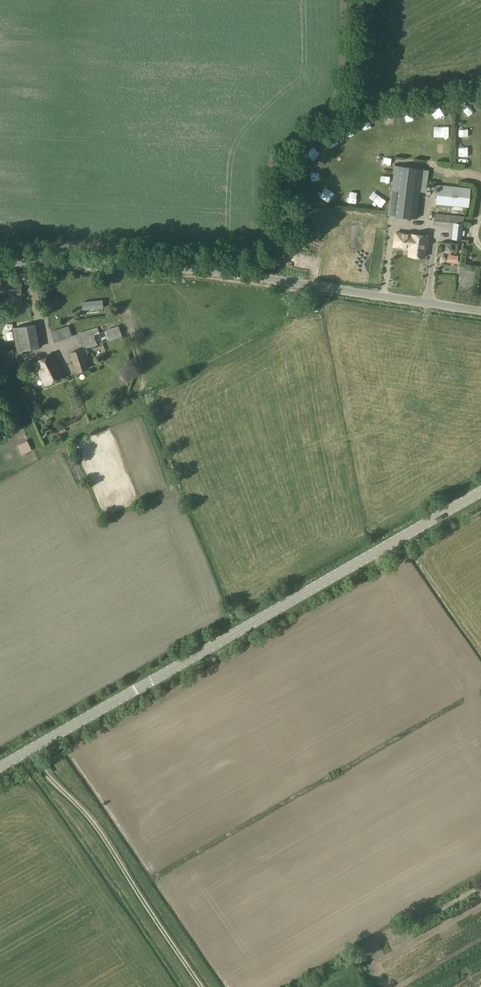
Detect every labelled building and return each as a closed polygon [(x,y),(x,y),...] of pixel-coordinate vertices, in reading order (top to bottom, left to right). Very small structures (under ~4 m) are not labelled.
[(467,101),(467,111),(477,110),(477,101),(467,101)] [(441,105),(430,109),(434,119),(445,115),(441,105)] [(468,134),(468,124),(457,125),(457,134),(468,134)] [(437,141),(437,151),(448,151),(448,141),(437,141)] [(456,145),(456,156),(467,156),(467,145),(456,145)] [(416,219),(422,168),(393,165),(387,215),(416,219)] [(312,182),(322,181),(320,171),(310,173),(312,182)] [(388,184),(389,177),(378,176),(377,182),(388,184)] [(468,206),(470,189),(439,186),(437,203),(468,206)] [(363,205),(374,205),(374,195),(363,195),(363,205)] [(461,239),(462,226),(463,216),(435,214),(434,223),(454,225),(452,238),(461,239)] [(411,235),(396,233),(394,246),(409,248),(408,255),(425,258),(428,236),(411,234),(411,235)] [(22,296),(21,282),(0,282),(0,295),(22,296)] [(83,302),(83,309),(103,308),(102,300),(83,302)] [(40,347),(36,324),(13,328),(18,352),(40,347)] [(68,325),(50,329),(53,342),(71,337),(68,325)] [(122,336),(119,328),(118,325),(99,332),(97,326),(78,332),(83,349),(82,349),(70,353),(76,372),(88,368),(84,355),(87,354),(85,348),(111,340),(112,344),(121,341),(120,337),(122,336)] [(14,359),(12,349),(0,351),(0,362),(14,359)] [(45,385),(64,376),(52,353),(33,363),(45,385)] [(27,440),(17,445),(22,455),(32,450),(27,440)]
